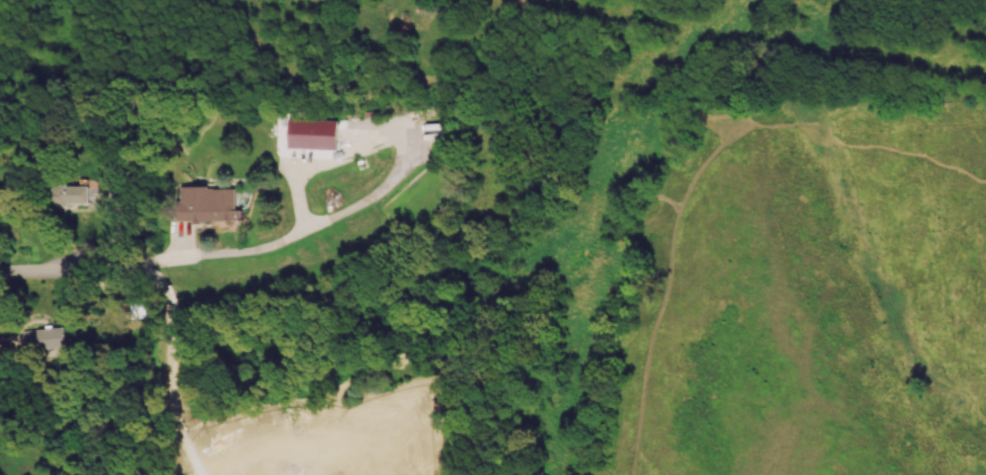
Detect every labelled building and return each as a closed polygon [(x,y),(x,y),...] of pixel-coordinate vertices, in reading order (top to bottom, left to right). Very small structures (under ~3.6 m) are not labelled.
[(338,119),(289,118),(288,148),(337,149),(338,119)] [(89,185),(53,185),(53,204),(89,204),(89,185)] [(243,220),(243,209),(235,210),(235,187),(179,187),(179,221),(243,220)] [(22,329),(23,349),(65,347),(64,327),(22,329)]
